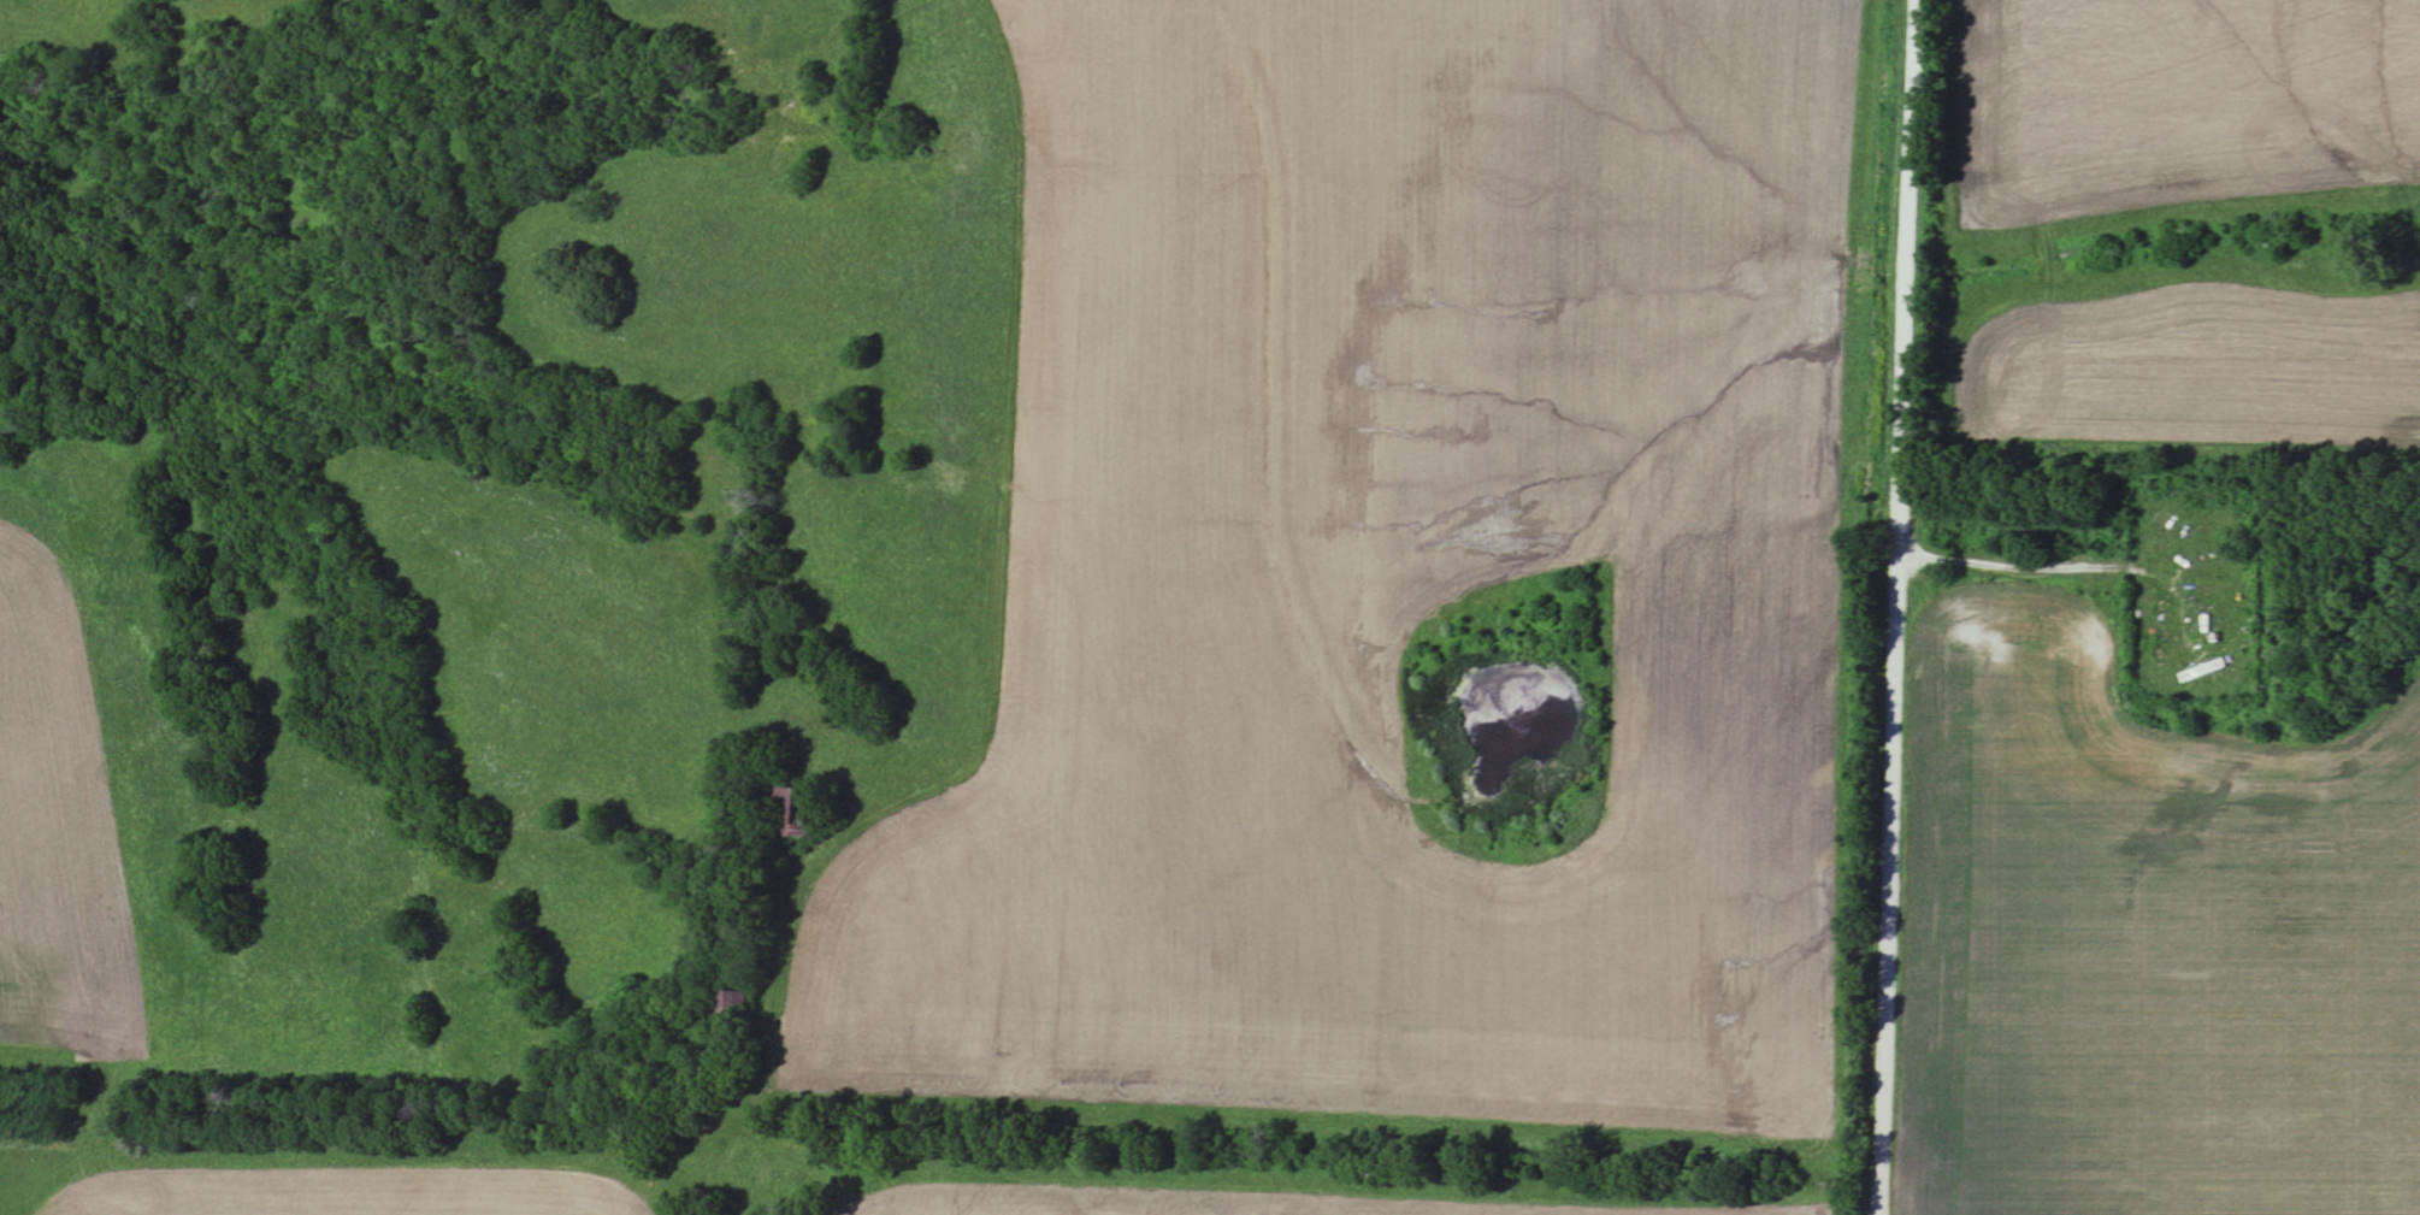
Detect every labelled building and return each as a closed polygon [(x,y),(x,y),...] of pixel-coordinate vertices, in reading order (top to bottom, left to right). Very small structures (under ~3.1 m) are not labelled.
[(2180,665),(2234,665),(2234,645),(2180,645),(2180,665)] [(817,791),(775,788),(771,836),(812,840),(817,791)] [(750,995),(730,993),(727,1019),(747,1021),(750,995)]
